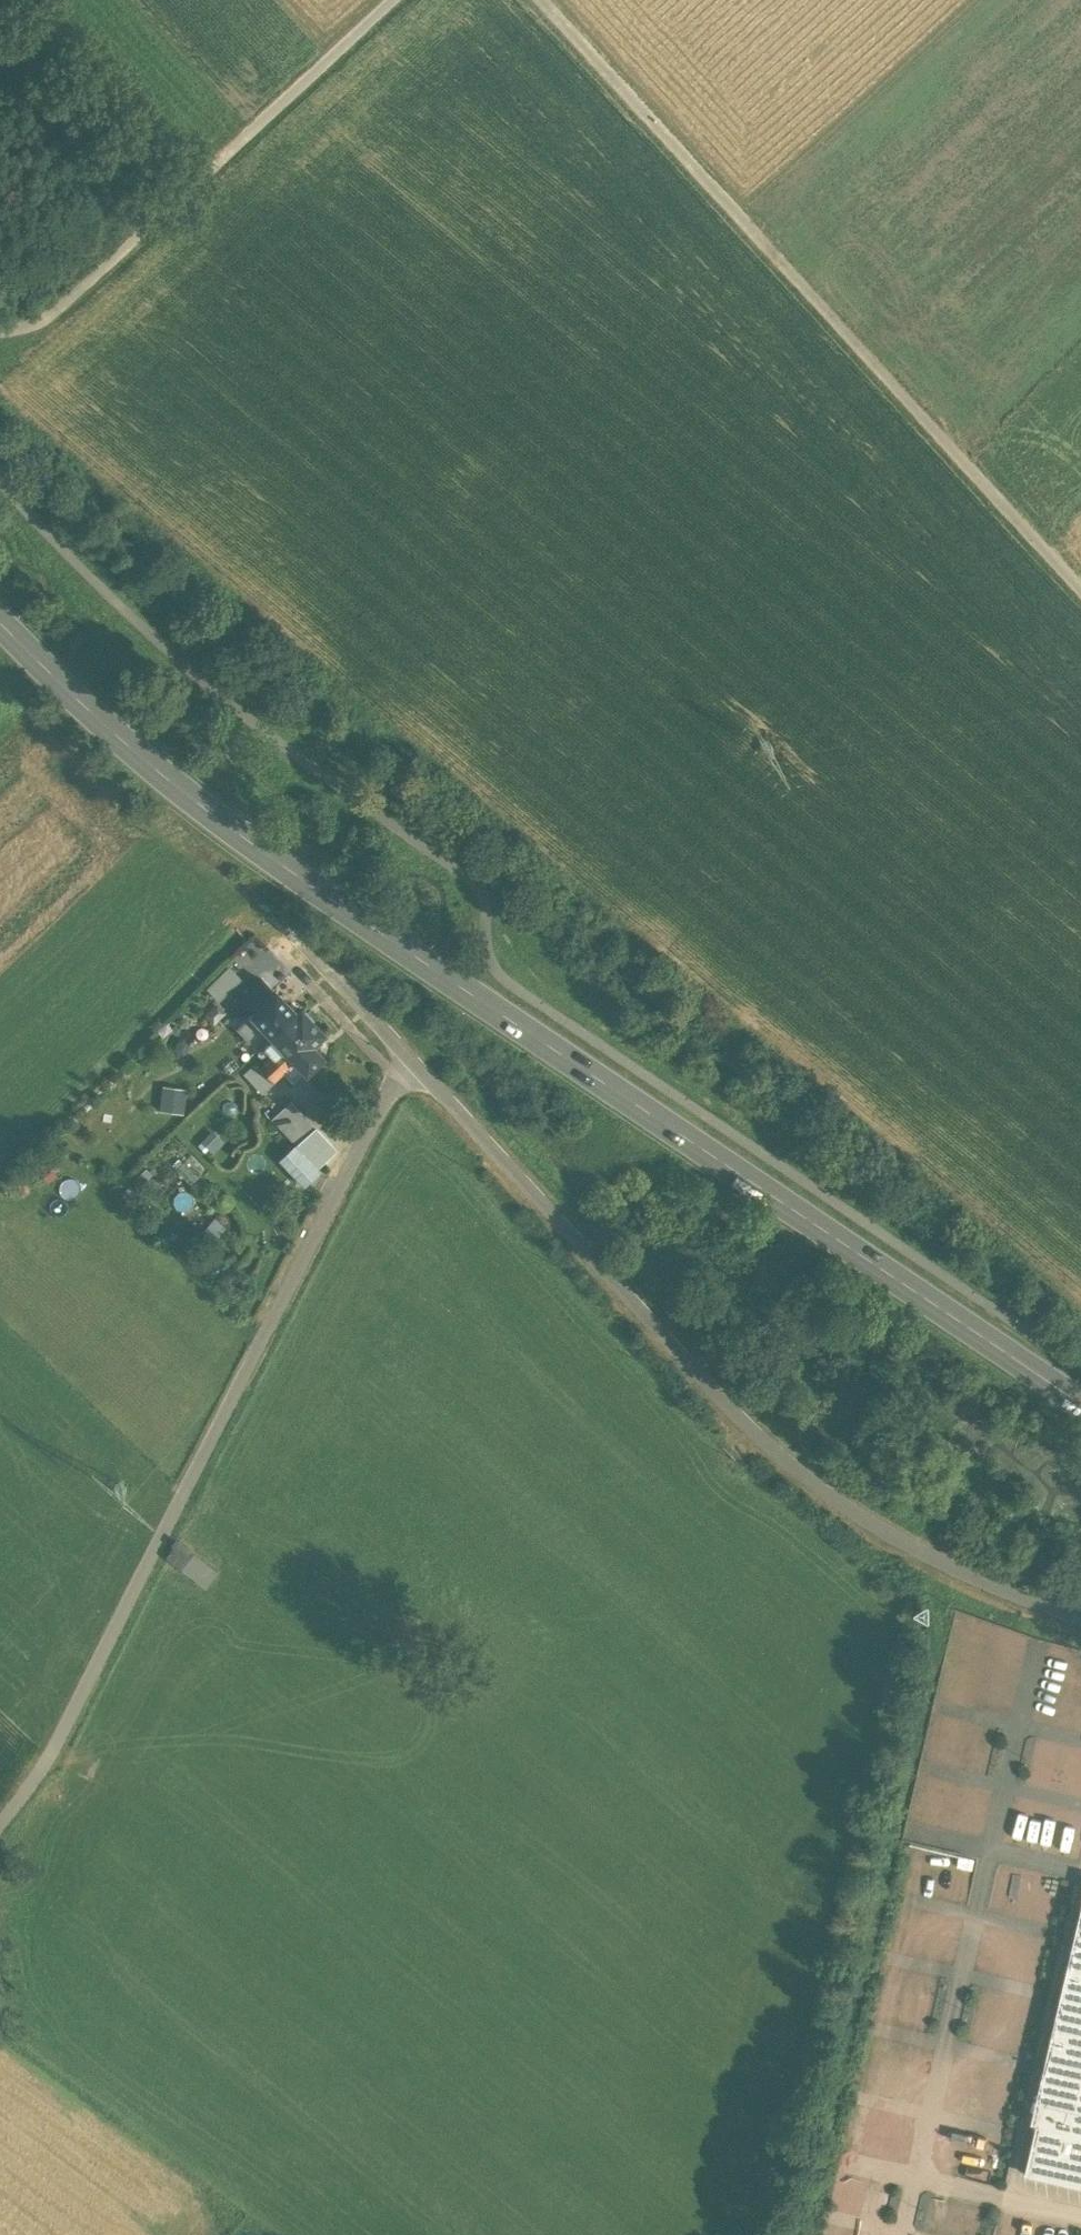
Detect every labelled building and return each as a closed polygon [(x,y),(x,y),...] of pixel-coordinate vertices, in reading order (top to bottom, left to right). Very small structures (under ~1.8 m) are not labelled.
[(231,965),(207,988),(219,1001),(243,978),(231,965)] [(298,1014),(276,991),(251,1014),(262,1025),(273,1037),(298,1014)] [(298,1014),(273,1037),(294,1060),(306,1072),(322,1057),(311,1045),(324,1033),(312,1020),(313,1019),(305,1011),(304,1012),(302,1010),(298,1014)] [(262,1025),(248,1038),(259,1050),(273,1037),(262,1025)] [(261,1066),(260,1068),(272,1081),(294,1060),(282,1047),(261,1066)] [(257,1062),(246,1073),(262,1090),(272,1081),(260,1068),(261,1066),(257,1062)] [(161,1109),(185,1112),(188,1089),(165,1085),(161,1109)] [(291,1100),(273,1118),(283,1128),(301,1111),(291,1100)] [(315,1127),(301,1111),(283,1128),(297,1144),(315,1127)] [(302,1152),(326,1164),(335,1146),(311,1134),(302,1152)] [(305,1186),(322,1171),(297,1144),(281,1159),(305,1186)] [(193,1552),(179,1542),(166,1560),(180,1569),(193,1552)] [(1028,2175),(1080,2186),(1080,1942),(1028,2175)]
